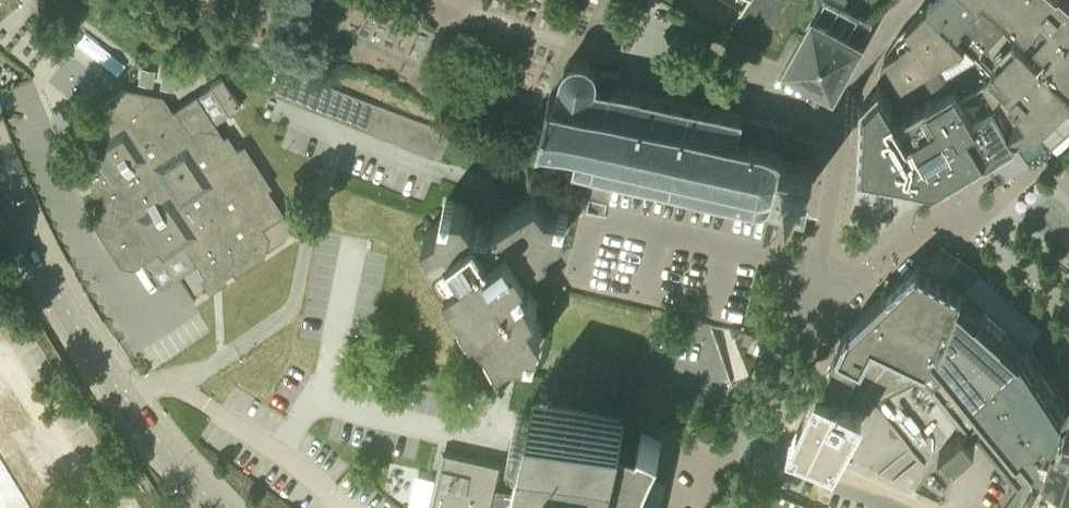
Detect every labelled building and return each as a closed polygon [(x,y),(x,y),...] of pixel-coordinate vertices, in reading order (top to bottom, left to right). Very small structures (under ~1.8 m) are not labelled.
[(740,12),(771,33),(792,0),(748,0),(740,12)] [(796,46),(786,65),(834,92),(873,21),(835,0),(815,0),(811,9),(816,11),(796,46)] [(1068,100),(1068,84),(1047,62),(980,0),(932,0),(927,5),(1015,94),(1037,128),(1051,117),(1068,100)] [(1068,84),(1068,0),(980,0),(1047,62),(1068,84)] [(1036,128),(1037,128),(1015,94),(927,5),(907,24),(914,35),(886,52),(903,82),(922,70),(941,59),(978,120),(968,126),(987,157),(1036,128)] [(590,59),(589,58),(587,57),(585,57),(581,56),(579,56),(578,56),(576,56),(572,58),(570,59),(569,60),(567,62),(566,63),(565,65),(564,66),(564,68),(559,95),(552,93),(542,134),(581,143),(576,164),(590,167),(758,206),(760,206),(762,206),(764,205),(766,205),(767,203),(769,202),(770,201),(771,199),(772,197),(772,195),(772,193),(772,191),(772,189),(771,188),(770,186),(768,185),(772,184),(774,182),(775,180),(781,150),(812,156),(817,137),(792,132),(793,126),(617,85),(620,70),(602,66),(601,69),(597,68),(597,66),(596,65),(596,63),(595,62),(593,61),(592,60),(590,59)] [(938,94),(899,118),(879,85),(862,103),(859,173),(937,188),(987,158),(987,157),(968,126),(978,120),(941,59),(922,70),(938,94)] [(449,133),(283,69),(274,93),(440,156),(449,133)] [(240,106),(221,77),(210,85),(229,113),(240,106)] [(288,219),(239,145),(232,150),(195,94),(172,109),(162,95),(129,88),(95,111),(88,145),(97,159),(88,165),(85,177),(103,204),(94,211),(92,222),(120,265),(131,267),(142,260),(146,267),(183,243),(210,285),(284,236),(288,219)] [(818,157),(812,156),(781,150),(775,180),(812,188),(818,157)] [(538,303),(530,289),(523,279),(526,267),(537,260),(550,252),(546,245),(564,233),(569,212),(548,207),(538,192),(492,222),(491,223),(481,221),(478,223),(466,204),(445,199),(441,220),(426,229),(503,351),(514,344),(518,341),(538,346),(543,326),(532,307),(538,303)] [(844,399),(845,397),(849,389),(870,399),(873,398),(872,397),(925,373),(941,330),(939,329),(943,314),(952,316),(964,288),(917,262),(848,327),(818,386),(844,399)] [(872,397),(873,398),(890,419),(889,422),(889,424),(889,427),(890,429),(892,430),(894,431),(897,431),(899,430),(922,457),(940,442),(988,404),(976,392),(1029,346),(964,288),(952,316),(943,314),(939,329),(941,330),(925,373),(872,397)] [(689,387),(730,365),(710,327),(679,344),(674,335),(661,342),(658,337),(641,346),(666,393),(686,383),(689,387)] [(1016,485),(1026,477),(1034,464),(1061,417),(1067,403),(1035,356),(1033,353),(1031,349),(1029,346),(976,392),(988,404),(940,442),(951,456),(976,436),(1016,485)] [(792,440),(836,458),(865,407),(845,397),(844,399),(818,386),(792,440)] [(638,504),(639,499),(641,490),(644,481),(647,472),(650,463),(654,455),(658,446),(662,438),(626,418),(534,397),(513,490),(499,487),(505,462),(443,448),(429,507),(637,507),(638,504)] [(1065,431),(1056,457),(1068,462),(1068,420),(1065,431)] [(1041,485),(1068,499),(1068,462),(1056,457),(1054,456),(1053,456),(1050,460),(1041,485)] [(1016,485),(1025,496),(1034,481),(1026,477),(1016,485)]
